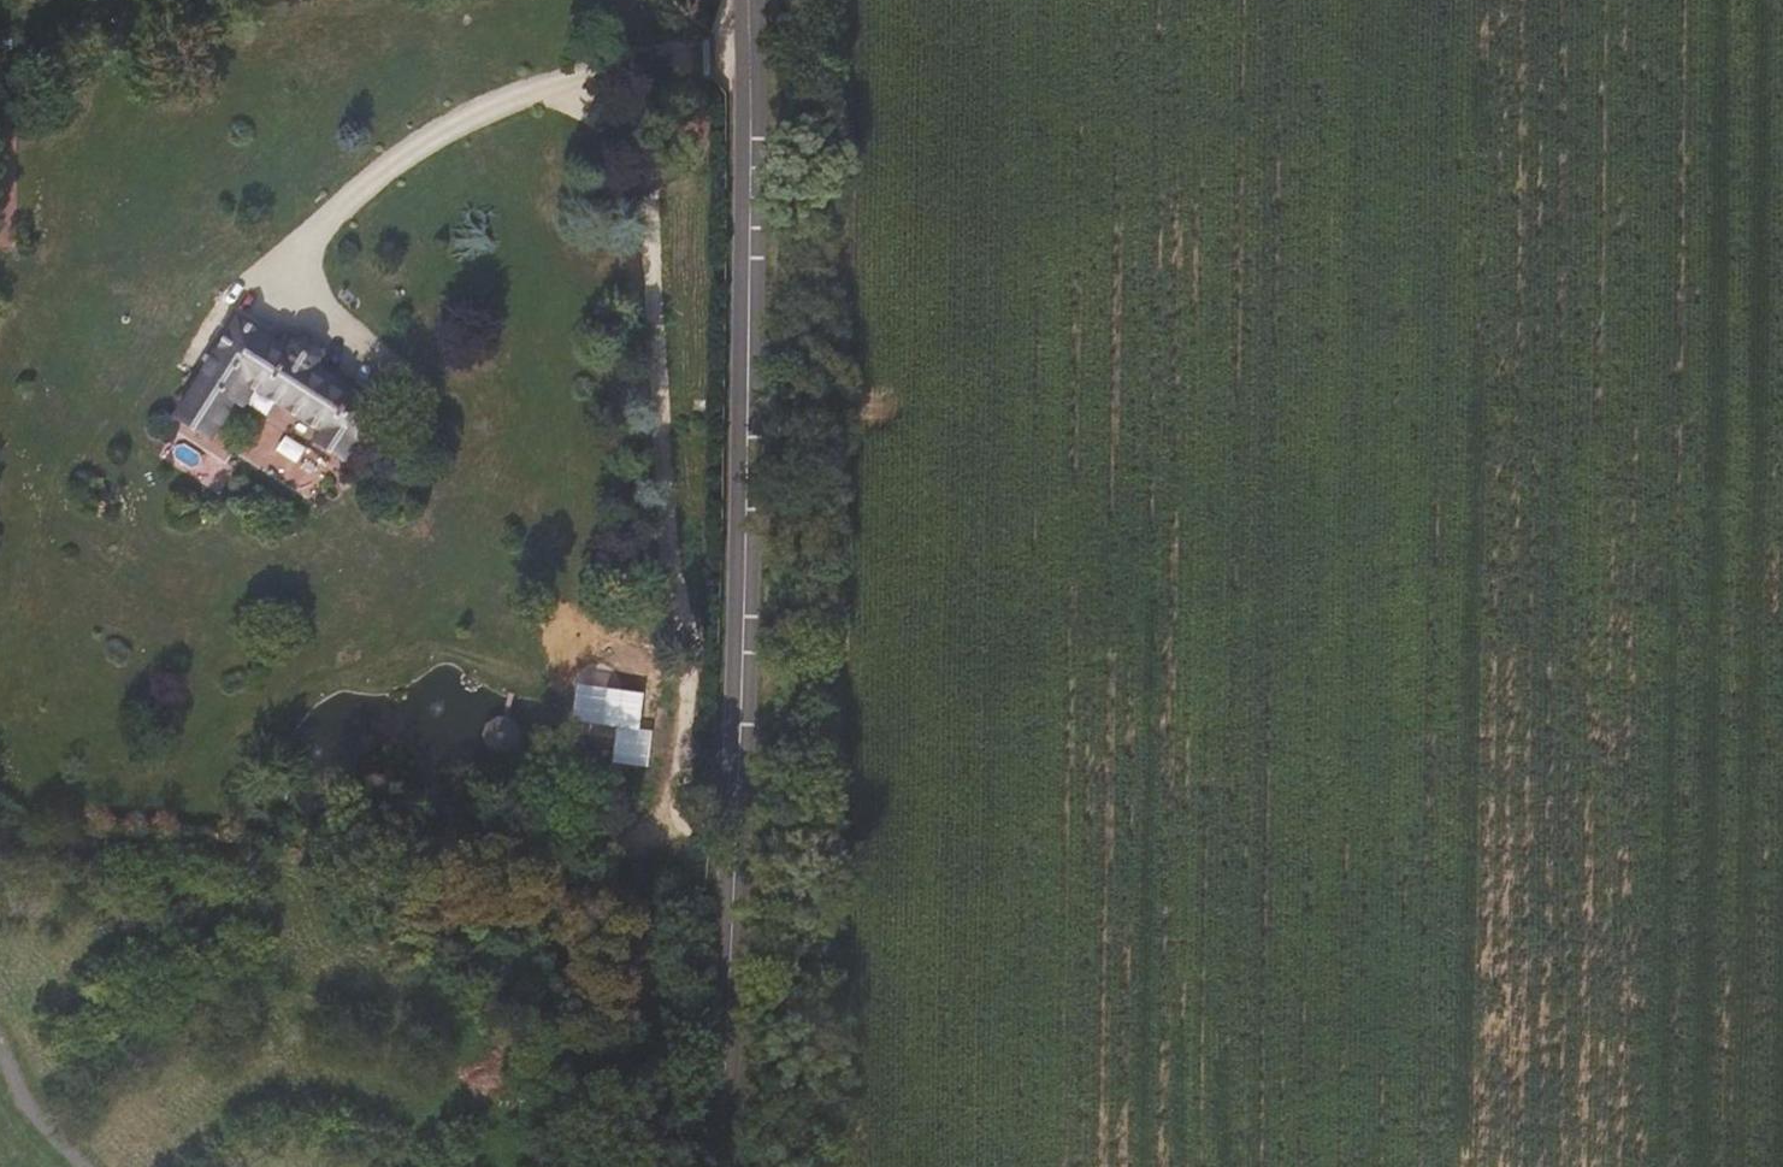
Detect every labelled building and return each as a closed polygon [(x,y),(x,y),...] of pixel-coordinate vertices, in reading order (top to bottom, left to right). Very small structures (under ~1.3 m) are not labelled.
[(363,390),(240,309),(167,416),(206,435),(250,400),(297,424),(279,462),(331,495),(375,415),(363,390)]
